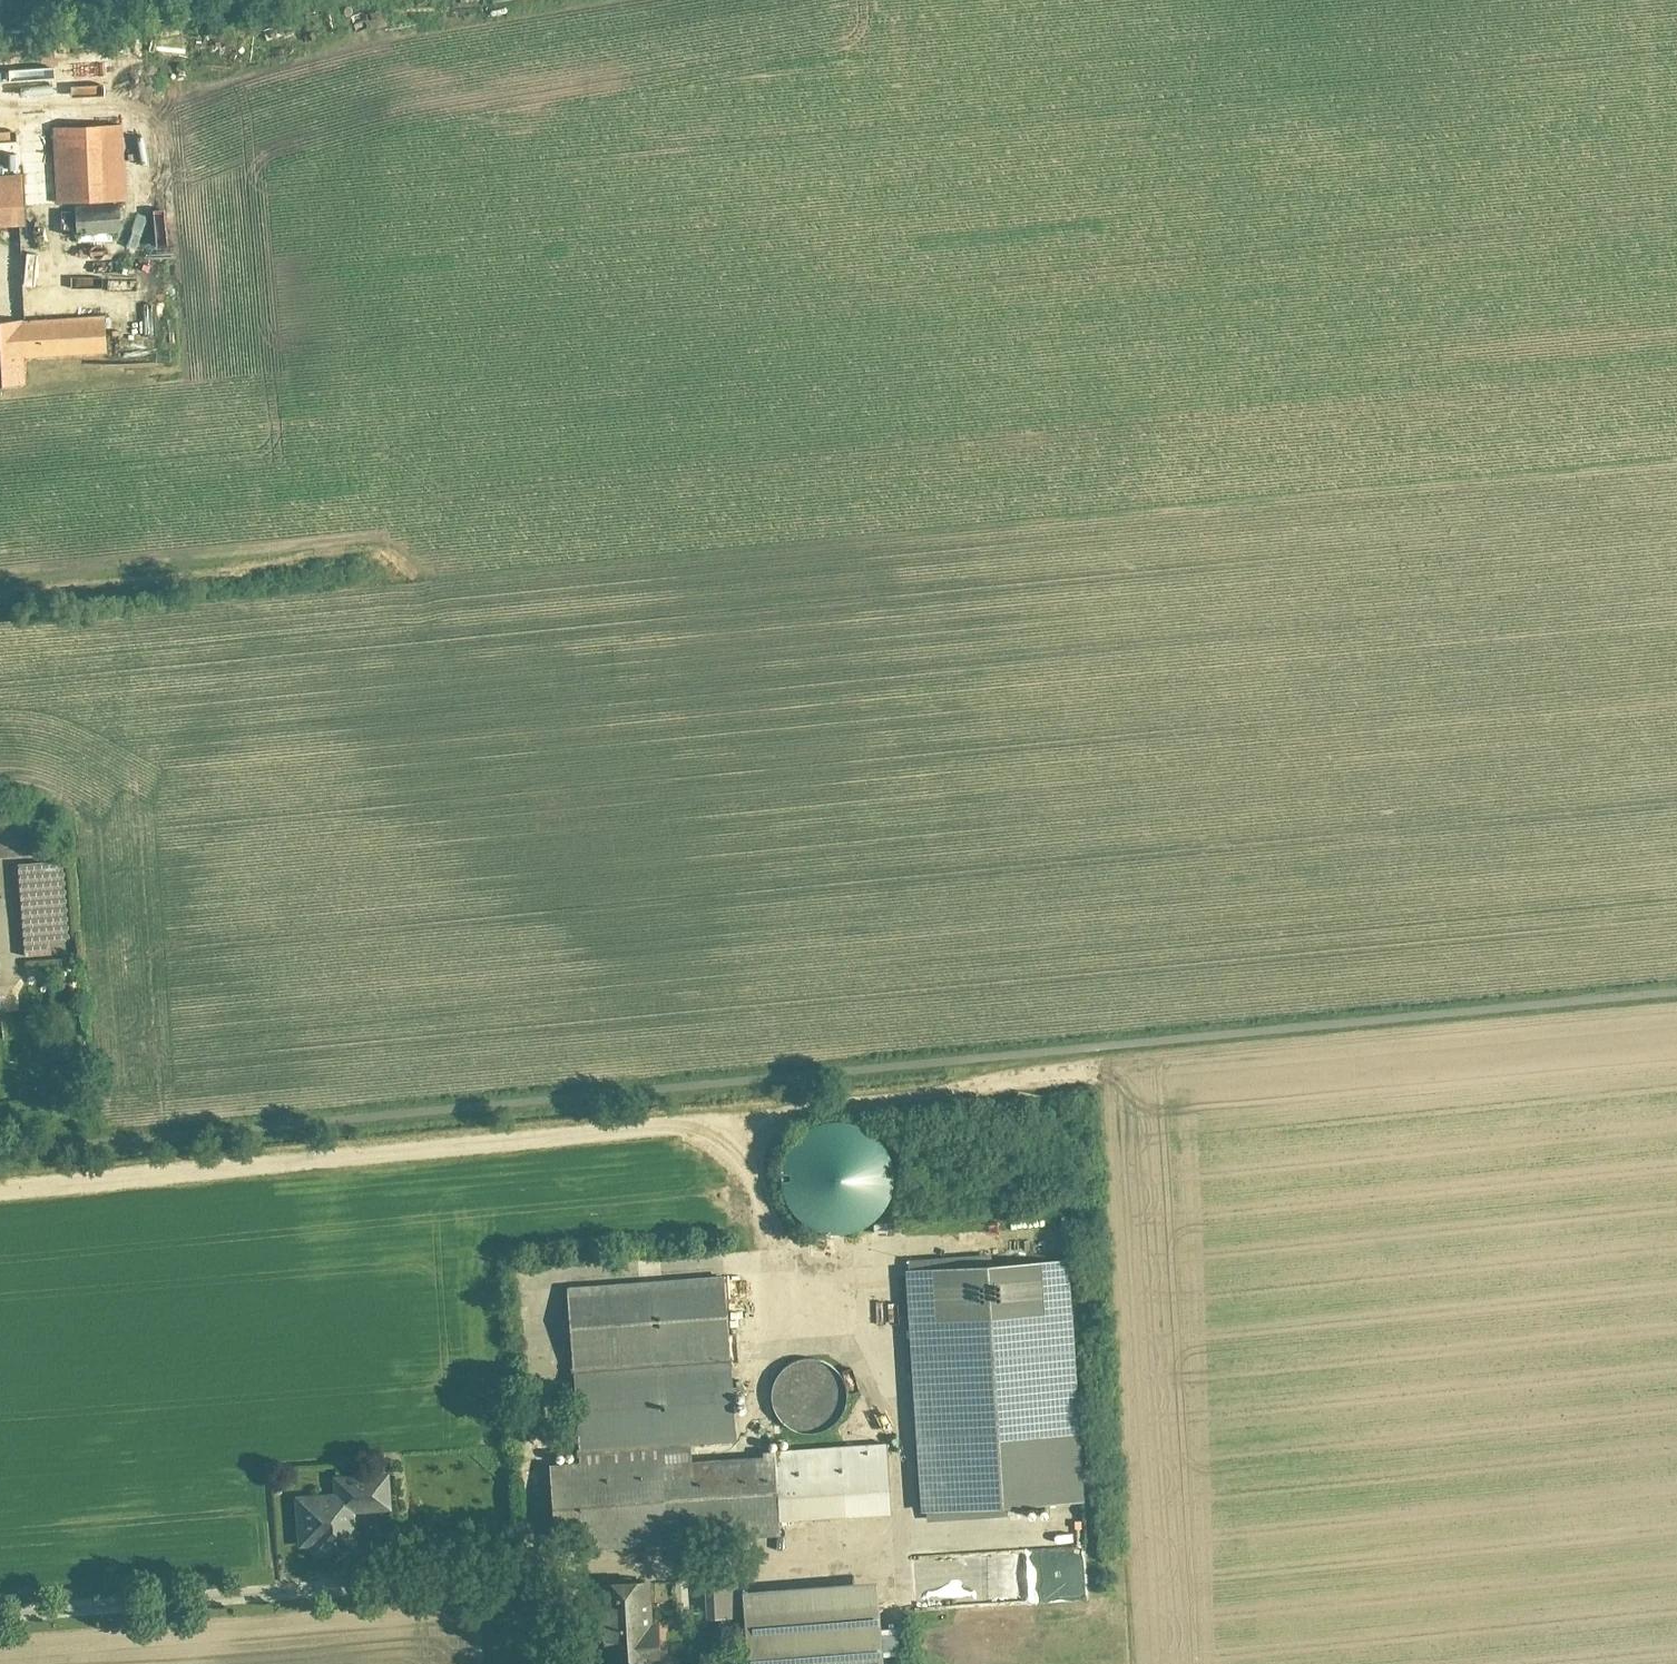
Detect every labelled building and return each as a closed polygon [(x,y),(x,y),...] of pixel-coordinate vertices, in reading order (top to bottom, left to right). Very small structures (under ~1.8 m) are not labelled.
[(46,131),(50,210),(68,209),(118,206),(113,127),(46,131)] [(29,237),(28,183),(0,183),(0,237),(29,237)] [(119,237),(118,206),(68,209),(70,239),(119,237)] [(22,356),(100,354),(99,314),(20,316),(20,294),(0,295),(0,387),(23,386),(22,356)] [(29,857),(26,830),(0,833),(0,859),(29,857)] [(16,869),(21,961),(69,959),(63,866),(16,869)] [(912,1276),(925,1520),(1081,1511),(1067,1268),(912,1276)] [(546,1469),(551,1556),(773,1543),(771,1518),(883,1511),(879,1449),(731,1458),(720,1283),(564,1293),(574,1467),(546,1469)] [(771,1427),(783,1439),(805,1447),(832,1441),(850,1424),(857,1400),(850,1375),(834,1359),(811,1352),(784,1359),(768,1376),(762,1401),(771,1427)] [(331,1499),(289,1501),(291,1550),(306,1549),(306,1559),(351,1556),(349,1516),(386,1514),(384,1479),(330,1482),(331,1499)] [(660,1630),(647,1630),(644,1582),(586,1586),(591,1663),(662,1663),(660,1630)] [(736,1663),(878,1663),(873,1586),(731,1596),(736,1663)]
